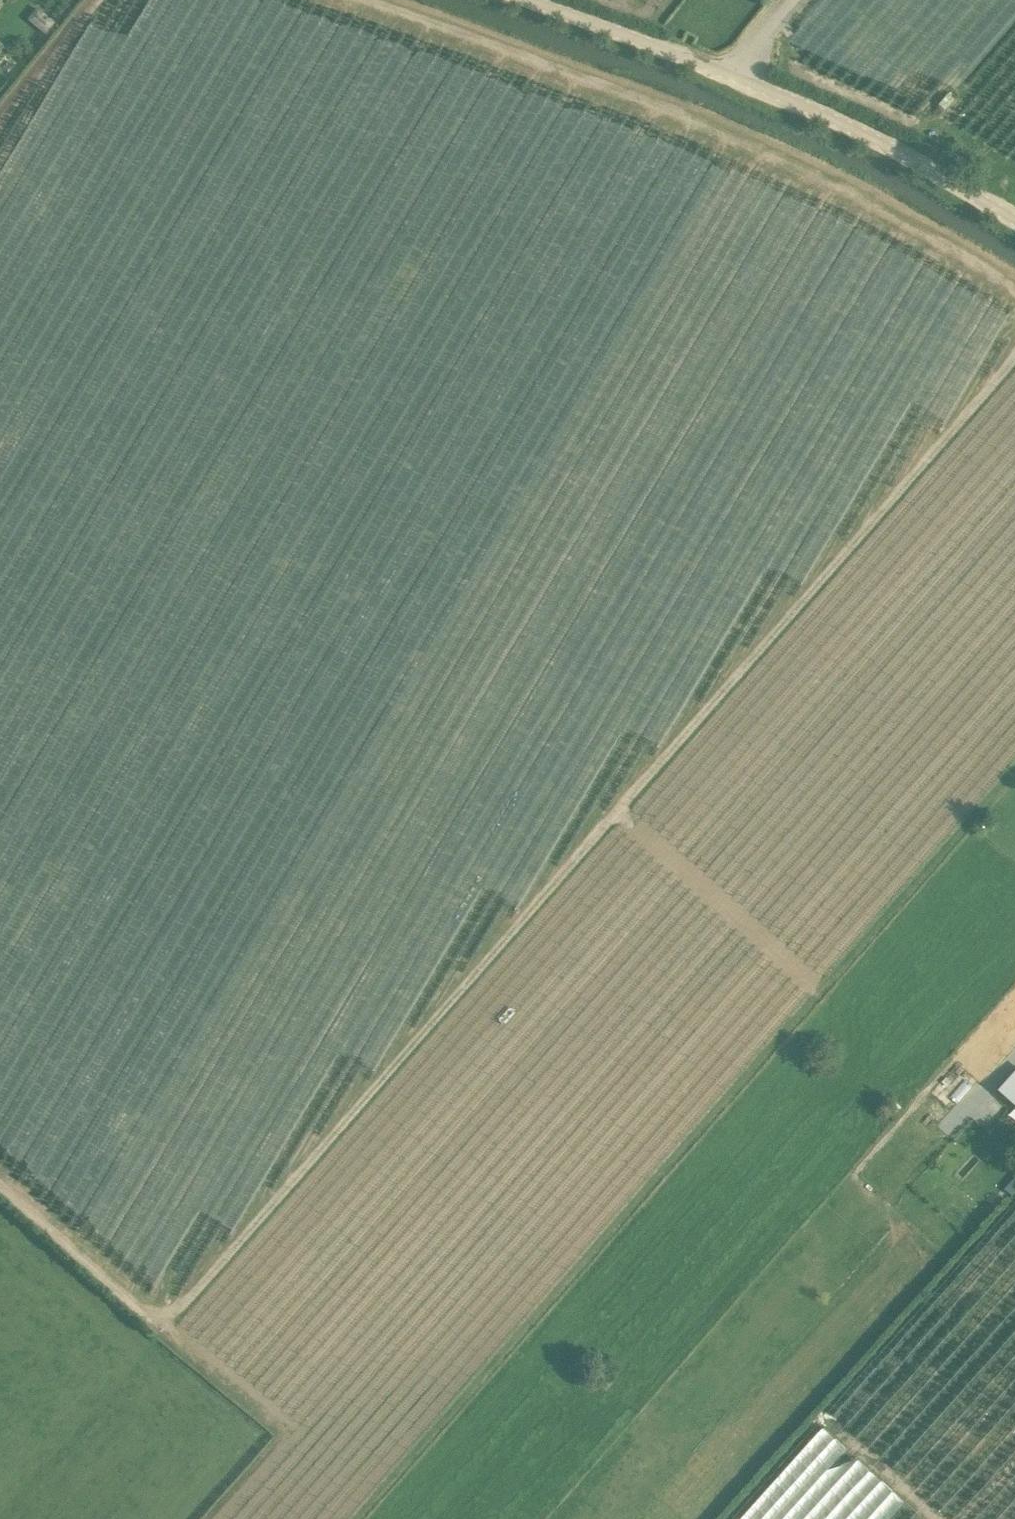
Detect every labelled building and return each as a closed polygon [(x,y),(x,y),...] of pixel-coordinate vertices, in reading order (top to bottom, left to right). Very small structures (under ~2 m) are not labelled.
[(766,10),(773,0),(754,0),(766,10)] [(27,20),(47,36),(57,24),(37,7),(27,20)]
